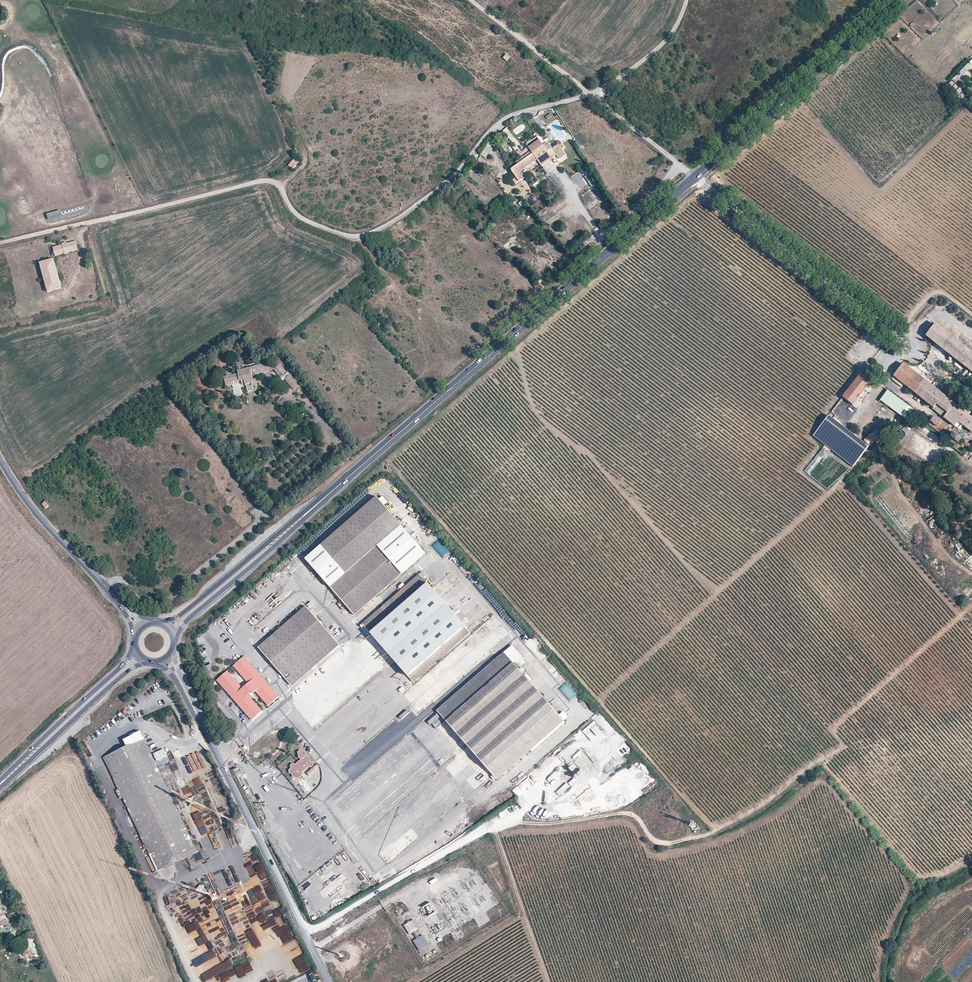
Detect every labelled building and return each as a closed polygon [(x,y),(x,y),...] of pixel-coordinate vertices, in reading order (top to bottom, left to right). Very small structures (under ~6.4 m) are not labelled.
[(948,83),(953,88),(950,90),(961,99),(967,93),(956,83),(971,66),(971,58),(948,83)] [(527,147),(529,150),(534,156),(545,148),(543,145),(537,137),(534,134),(533,134),(536,137),(526,145),(527,147)] [(493,142),(491,140),(484,150),(487,153),(492,146),(491,145),(493,142)] [(547,142),(543,145),(545,148),(552,158),(556,155),(559,159),(565,154),(562,149),(559,145),(553,150),(547,142)] [(516,152),(519,157),(529,150),(527,147),(520,152),(519,150),(516,152)] [(540,164),(541,166),(552,158),(545,148),(534,156),(537,160),(540,164)] [(529,150),(519,157),(515,160),(518,164),(517,165),(522,171),(523,170),(537,160),(534,156),(529,150)] [(299,163),(294,159),(289,165),(293,169),(299,163)] [(540,164),(537,160),(523,170),(526,174),(540,164)] [(479,185),(483,180),(475,172),(478,169),(474,165),(467,173),(479,185)] [(518,181),(524,177),(521,172),(516,166),(510,170),(518,181)] [(585,177),(591,187),(597,183),(590,174),(585,177)] [(600,198),(589,203),(590,207),(601,201),(600,198)] [(61,211),(46,215),(48,220),(63,217),(61,211)] [(76,241),(53,247),(55,256),(78,250),(76,241)] [(54,258),(40,262),(47,291),(62,287),(54,258)] [(926,336),(963,365),(971,372),(971,353),(936,324),(926,336)] [(282,358),(277,351),(271,355),(277,362),(282,358)] [(254,365),(254,366),(255,372),(256,374),(270,370),(269,362),(254,365)] [(286,372),(279,364),(273,369),(280,377),(286,372)] [(910,369),(904,364),(894,376),(900,381),(910,369)] [(252,373),(250,367),(238,369),(239,373),(232,374),(230,366),(225,367),(227,376),(224,376),(226,385),(232,384),(232,382),(242,380),(242,384),(245,383),(246,385),(247,384),(249,390),(252,390),(254,388),(253,383),(254,382),(253,378),(252,373)] [(920,397),(929,384),(910,369),(900,381),(904,384),(920,397)] [(869,376),(870,374),(866,370),(864,373),(863,372),(843,397),(854,405),(874,380),(869,376)] [(300,384),(290,373),(284,379),(293,390),(300,384)] [(900,381),(894,376),(892,379),(902,387),(904,384),(900,381)] [(964,411),(940,393),(929,384),(920,397),(934,408),(933,409),(961,431),(964,426),(971,433),(965,441),(966,442),(965,444),(970,448),(971,446),(970,445),(971,443),(971,418),(964,411)] [(888,390),(880,400),(907,420),(914,410),(888,390)] [(279,404),(285,407),(289,400),(282,397),(279,404)] [(869,447),(828,416),(813,436),(853,467),(869,447)] [(935,416),(931,421),(943,431),(945,432),(949,427),(935,416)] [(943,431),(931,421),(928,424),(941,434),(943,431)] [(955,440),(959,443),(963,438),(959,435),(955,440)] [(817,454),(821,458),(827,451),(823,447),(817,454)] [(808,474),(818,463),(814,459),(804,471),(808,474)] [(425,553),(377,497),(306,559),(331,588),(355,615),(425,553)] [(388,618),(427,584),(419,575),(380,610),(388,618)] [(450,610),(427,584),(388,618),(380,610),(363,624),(371,634),(392,658),(408,676),(447,642),(452,648),(470,632),(450,610)] [(299,664),(307,673),(340,645),(306,606),(259,648),(271,661),(288,682),(293,677),(289,672),(299,664)] [(198,644),(205,641),(202,636),(196,638),(198,644)] [(413,682),(452,648),(447,642),(408,676),(413,682)] [(504,653),(485,670),(495,682),(515,665),(504,653)] [(254,689),(256,691),(269,706),(279,697),(244,657),(234,666),(249,682),(242,688),(228,672),(217,680),(229,694),(252,720),(262,711),(248,695),(251,692),(254,689)] [(292,686),(307,673),(299,664),(289,672),(293,677),(288,682),(292,686)] [(495,682),(485,670),(456,695),(438,711),(474,751),(498,778),(535,745),(563,720),(545,699),(532,685),(515,665),(495,682)] [(402,718),(409,712),(407,710),(400,716),(402,718)] [(428,721),(436,729),(445,721),(437,713),(428,721)] [(597,737),(594,733),(600,729),(594,721),(582,730),(591,742),(597,737)] [(94,755),(86,739),(80,742),(81,743),(88,759),(94,755)] [(144,739),(104,758),(124,800),(141,836),(157,871),(197,852),(144,739)] [(153,753),(157,761),(163,758),(163,760),(168,758),(163,748),(153,753)] [(307,750),(301,749),(299,752),(300,757),(303,758),(303,761),(301,763),(298,762),(296,764),(293,763),(291,765),(292,768),(289,771),(290,774),(293,774),(294,777),(300,779),(304,775),(303,772),(309,766),(312,767),(314,765),(313,762),(311,761),(311,754),(307,753),(307,750)] [(250,759),(246,761),(251,769),(255,767),(250,759)] [(569,768),(578,777),(583,772),(574,763),(569,768)] [(308,775),(320,768),(318,765),(306,771),(308,775)] [(559,796),(570,786),(566,782),(556,792),(559,796)] [(191,786),(182,790),(186,798),(189,796),(190,798),(201,794),(203,797),(208,795),(203,783),(192,788),(191,786)] [(173,795),(175,802),(182,799),(180,792),(173,795)] [(202,835),(209,832),(195,804),(188,807),(202,835)] [(221,845),(228,842),(224,831),(217,834),(221,845)] [(257,852),(249,853),(251,861),(258,860),(257,852)] [(251,878),(258,875),(254,869),(248,873),(251,878)] [(258,872),(261,879),(268,876),(264,869),(258,872)] [(222,873),(214,876),(220,890),(228,886),(222,873)] [(318,890),(322,897),(348,881),(343,874),(318,890)] [(150,875),(144,878),(155,899),(161,897),(150,875)] [(258,878),(243,884),(252,905),(267,899),(258,878)] [(245,918),(236,897),(226,901),(222,903),(229,920),(230,920),(233,926),(239,924),(240,928),(246,926),(245,925),(248,924),(245,918)] [(430,904),(424,906),(427,915),(433,913),(430,904)] [(209,929),(214,940),(227,935),(225,930),(224,931),(220,920),(214,922),(216,926),(209,929)] [(413,920),(404,925),(410,934),(418,929),(413,920)] [(311,970),(289,924),(268,934),(272,930),(268,922),(267,921),(256,927),(253,929),(246,932),(251,942),(244,948),(248,956),(253,951),(255,951),(258,954),(264,951),(258,938),(270,951),(293,940),(287,945),(293,952),(268,964),(271,972),(274,971),(279,981),(286,981),(311,970)] [(201,944),(205,952),(214,948),(206,933),(198,937),(195,931),(191,934),(192,936),(187,939),(188,941),(193,939),(197,946),(201,944)] [(423,935),(414,941),(420,951),(429,945),(423,935)] [(219,972),(233,966),(230,959),(216,966),(219,972)] [(247,962),(240,965),(241,968),(235,970),(236,973),(249,968),(247,962)]
